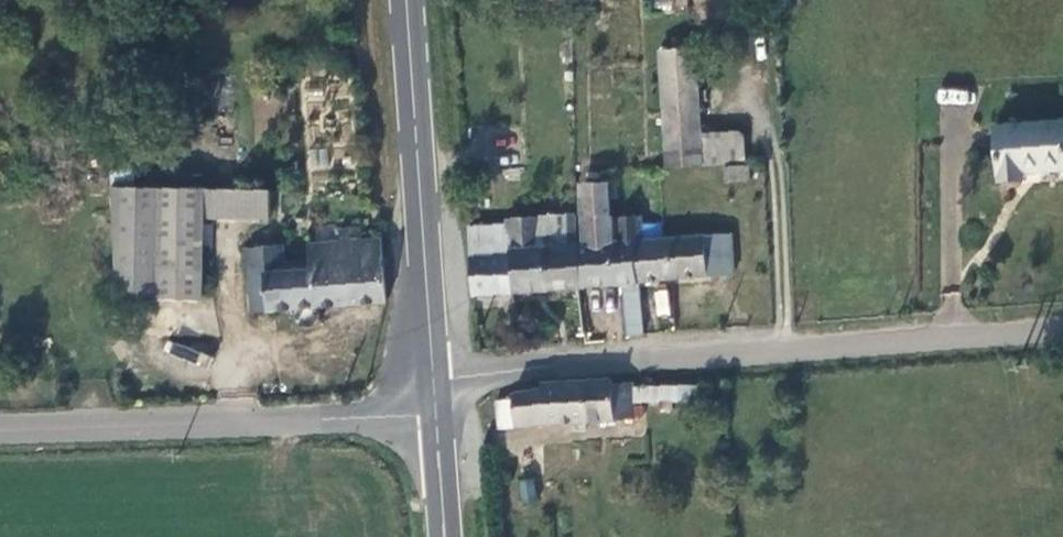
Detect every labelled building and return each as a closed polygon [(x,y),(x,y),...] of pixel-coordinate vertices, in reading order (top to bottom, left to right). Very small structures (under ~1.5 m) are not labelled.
[(662,44),(664,110),(698,108),(696,43),(662,44)] [(937,88),(936,102),(970,103),(971,89),(937,88)] [(107,108),(111,190),(135,190),(129,107),(107,108)] [(664,110),(666,165),(745,162),(744,128),(699,129),(698,108),(664,110)] [(999,184),(1023,182),(1023,175),(1062,171),(1062,123),(994,129),(999,184)] [(723,180),(748,182),(749,165),(724,163),(723,180)] [(135,190),(111,190),(119,303),(124,302),(205,303),(206,217),(206,189),(135,190)] [(272,217),(272,190),(206,189),(206,217),(272,217)] [(590,246),(579,247),(581,286),(626,282),(643,281),(640,239),(646,239),(643,215),(612,216),(610,194),(586,195),(590,246)] [(473,293),(581,286),(579,247),(577,218),(505,222),(505,225),(468,227),(473,293)] [(322,306),(389,302),(386,238),(368,239),(367,229),(345,231),(346,242),(313,244),(314,259),(315,270),(254,274),(256,311),(293,309),(294,320),(301,328),(310,331),(323,324),(322,306)] [(735,234),(710,236),(713,276),(738,274),(735,234)] [(710,236),(646,239),(640,239),(643,281),(713,276),(710,236)] [(252,247),(254,274),(315,270),(314,259),(287,260),(286,244),(252,247)] [(626,282),(630,332),(647,330),(643,281),(626,282)] [(614,386),(613,375),(545,382),(546,389),(515,392),(519,425),(617,416),(614,386)] [(635,384),(614,386),(617,416),(638,414),(635,384)] [(503,426),(519,425),(515,392),(500,393),(503,426)] [(521,502),(537,499),(533,477),(517,480),(521,502)]
